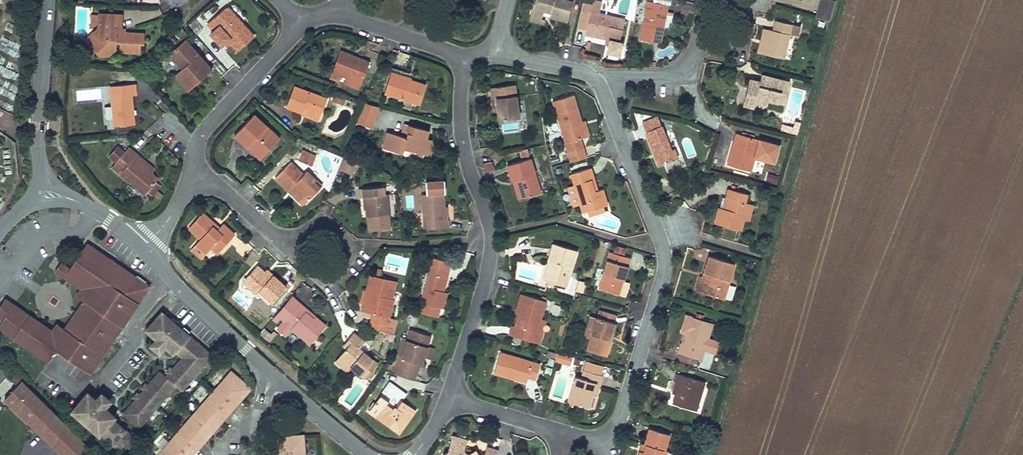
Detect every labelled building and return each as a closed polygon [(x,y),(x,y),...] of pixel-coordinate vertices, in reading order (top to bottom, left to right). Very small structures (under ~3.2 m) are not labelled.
[(530,10),(542,13),(544,8),(549,9),(548,14),(566,19),(570,0),(569,0),(533,0),(530,10)] [(576,23),(585,25),(584,31),(592,32),(607,35),(609,38),(607,47),(619,50),(622,38),(619,37),(623,13),(598,9),(599,0),(580,0),(576,23)] [(659,0),(647,0),(640,35),(659,39),(667,2),(659,0)] [(812,18),(825,21),(831,0),(817,0),(812,18)] [(220,43),(228,36),(238,46),(254,30),(236,11),(234,13),(225,3),(206,21),(213,28),(210,32),(220,43)] [(85,38),(98,52),(108,53),(116,46),(116,39),(121,39),(120,49),(139,50),(140,41),(143,42),(144,29),(122,28),(123,11),(100,10),(100,24),(85,38)] [(542,13),(530,10),(529,17),(543,21),(544,16),(542,16),(542,13)] [(761,51),(781,57),(789,25),(772,20),(770,29),(767,28),(761,51)] [(211,67),(185,37),(169,51),(182,66),(174,72),(187,87),(211,67)] [(356,89),(359,81),(368,59),(338,47),(330,69),(345,75),(342,84),(356,89)] [(392,65),(383,91),(418,103),(425,82),(406,76),(408,70),(392,65)] [(748,76),(741,102),(752,105),(754,98),(766,102),(767,97),(781,101),(787,80),(759,73),(757,78),(748,76)] [(517,112),(511,78),(486,83),(489,101),(496,100),(498,115),(517,112)] [(138,79),(111,80),(113,123),(134,122),(133,92),(138,92),(138,79)] [(327,96),(293,84),(286,104),(300,110),(299,113),(318,120),(327,96)] [(571,90),(550,97),(563,136),(555,139),(558,149),(565,147),(569,160),(584,155),(582,148),(576,133),(588,129),(583,115),(579,117),(571,90)] [(333,95),(331,100),(342,105),(344,100),(333,95)] [(363,103),(356,125),(373,130),(379,107),(363,103)] [(254,112),(234,132),(253,150),(259,156),(278,135),(254,112)] [(658,112),(643,118),(647,126),(661,121),(658,112)] [(401,150),(402,145),(424,151),(429,135),(424,134),(426,127),(403,120),(401,127),(405,128),(404,134),(386,129),(382,144),(401,150)] [(506,120),(500,121),(502,134),(518,131),(516,121),(507,123),(506,120)] [(647,126),(645,127),(657,160),(677,153),(673,142),(671,143),(662,121),(661,121),(647,126)] [(734,130),(725,161),(747,168),(751,154),(756,137),(734,130)] [(775,142),(756,137),(751,154),(770,160),(775,142)] [(118,173),(137,153),(129,145),(124,150),(117,142),(107,152),(115,160),(110,165),(118,173)] [(303,148),(298,158),(311,165),(316,155),(303,148)] [(151,167),(137,153),(118,173),(141,195),(157,179),(148,170),(151,167)] [(340,155),(337,165),(349,171),(353,161),(340,155)] [(519,194),(539,189),(529,155),(507,161),(511,177),(514,176),(519,194)] [(289,160),(274,175),(276,178),(303,204),(321,185),(306,170),(303,173),(289,160)] [(589,164),(568,169),(571,181),(563,183),(569,203),(577,201),(579,208),(604,201),(600,185),(595,186),(590,167),(589,164)] [(777,183),(778,176),(768,174),(767,181),(777,183)] [(380,182),(352,184),(352,192),(363,191),(363,196),(364,213),(366,212),(367,225),(380,224),(380,226),(387,225),(385,190),(380,190),(380,182)] [(715,204),(711,219),(736,226),(739,216),(743,199),(740,199),(742,191),(724,186),(719,205),(715,204)] [(440,190),(417,192),(419,225),(446,223),(446,220),(446,216),(441,216),(440,190)] [(748,201),(743,199),(739,216),(743,217),(748,201)] [(200,210),(188,224),(199,234),(189,245),(198,254),(207,244),(215,251),(233,232),(220,220),(216,225),(207,217),(200,210)] [(572,248),(550,241),(548,246),(539,275),(562,282),(572,248)] [(70,269),(60,263),(54,271),(81,290),(77,295),(82,298),(62,328),(58,324),(53,332),(4,300),(0,306),(0,319),(4,321),(0,326),(0,331),(49,363),(57,352),(91,375),(151,286),(87,243),(70,269)] [(626,254),(605,248),(595,286),(618,292),(622,279),(619,279),(624,261),(626,254)] [(718,294),(729,258),(703,250),(698,268),(707,271),(702,289),(718,294)] [(431,255),(416,310),(436,315),(438,304),(442,305),(446,290),(442,289),(449,264),(450,260),(431,255)] [(254,262),(239,278),(266,302),(283,284),(275,277),(270,273),(269,274),(254,262)] [(393,280),(368,273),(364,289),(361,288),(358,299),(360,300),(358,307),(371,311),(370,315),(369,318),(385,322),(391,299),(388,298),(393,280)] [(584,292),(585,281),(570,279),(569,290),(584,292)] [(543,298),(518,290),(512,310),(516,311),(513,322),(509,321),(508,325),(506,330),(538,340),(540,331),(534,329),(543,298)] [(280,336),(287,327),(306,344),(323,324),(296,301),(293,304),(290,301),(287,299),(275,313),(281,318),(272,329),(280,336)] [(597,315),(586,312),(580,333),(586,335),(583,346),(604,352),(612,323),(613,319),(610,318),(612,312),(598,309),(597,315)] [(673,348),(701,357),(712,320),(689,313),(681,339),(676,338),(673,348)] [(138,429),(176,387),(182,392),(213,359),(164,314),(147,332),(157,341),(157,340),(160,343),(161,342),(165,346),(164,346),(167,349),(166,350),(174,357),(176,354),(178,352),(185,358),(183,361),(172,372),(173,373),(168,380),(164,376),(160,373),(147,388),(148,389),(137,401),(136,400),(123,415),(138,429)] [(385,322),(369,318),(367,326),(383,330),(385,322)] [(428,334),(406,328),(396,365),(397,365),(396,371),(410,375),(414,362),(420,363),(420,361),(421,359),(424,347),(428,334)] [(263,329),(259,335),(269,342),(273,336),(263,329)] [(341,367),(345,362),(362,378),(376,363),(358,347),(362,342),(352,333),(350,335),(348,338),(351,341),(334,360),(341,367)] [(167,349),(164,346),(165,346),(161,342),(160,343),(157,340),(157,341),(149,349),(159,358),(166,350),(167,349)] [(421,359),(428,361),(431,349),(424,347),(421,359)] [(536,361),(496,349),(490,369),(522,379),(524,372),(527,373),(532,375),(536,361)] [(185,358),(178,352),(176,354),(183,361),(185,358)] [(557,355),(556,361),(570,365),(571,359),(557,355)] [(598,371),(580,366),(578,375),(571,374),(565,397),(585,402),(591,380),(596,381),(597,378),(598,371)] [(168,380),(173,373),(172,372),(170,370),(164,376),(168,380)] [(668,400),(691,407),(700,379),(671,370),(669,379),(674,380),(668,400)] [(230,372),(159,454),(194,454),(250,389),(230,372)] [(78,438),(13,375),(9,380),(17,388),(4,401),(49,445),(56,438),(67,449),(78,438)] [(379,406),(374,413),(397,429),(411,408),(396,398),(393,403),(387,399),(394,387),(386,382),(373,402),(379,406)] [(137,401),(148,389),(147,388),(145,385),(133,398),(136,400),(137,401)] [(400,391),(394,387),(387,399),(393,403),(396,398),(399,394),(400,391)] [(114,402),(105,393),(97,401),(96,402),(100,405),(99,406),(102,409),(103,408),(106,411),(107,410),(114,402)] [(131,437),(112,419),(114,417),(107,410),(106,411),(103,408),(102,409),(99,406),(100,405),(96,402),(97,401),(90,394),(73,412),(98,435),(96,437),(109,448),(114,442),(120,448),(131,437)] [(373,402),(368,409),(374,413),(379,406),(373,402)] [(633,454),(655,454),(659,446),(662,447),(667,432),(646,425),(641,440),(638,439),(633,454)] [(437,454),(476,454),(471,446),(465,450),(461,450),(456,441),(459,441),(462,435),(449,432),(444,449),(439,451),(437,454)] [(275,439),(277,454),(303,454),(301,436),(275,439)] [(494,449),(484,446),(482,454),(492,454),(494,449)] [(662,447),(659,446),(655,454),(661,454),(664,448),(662,447)]
